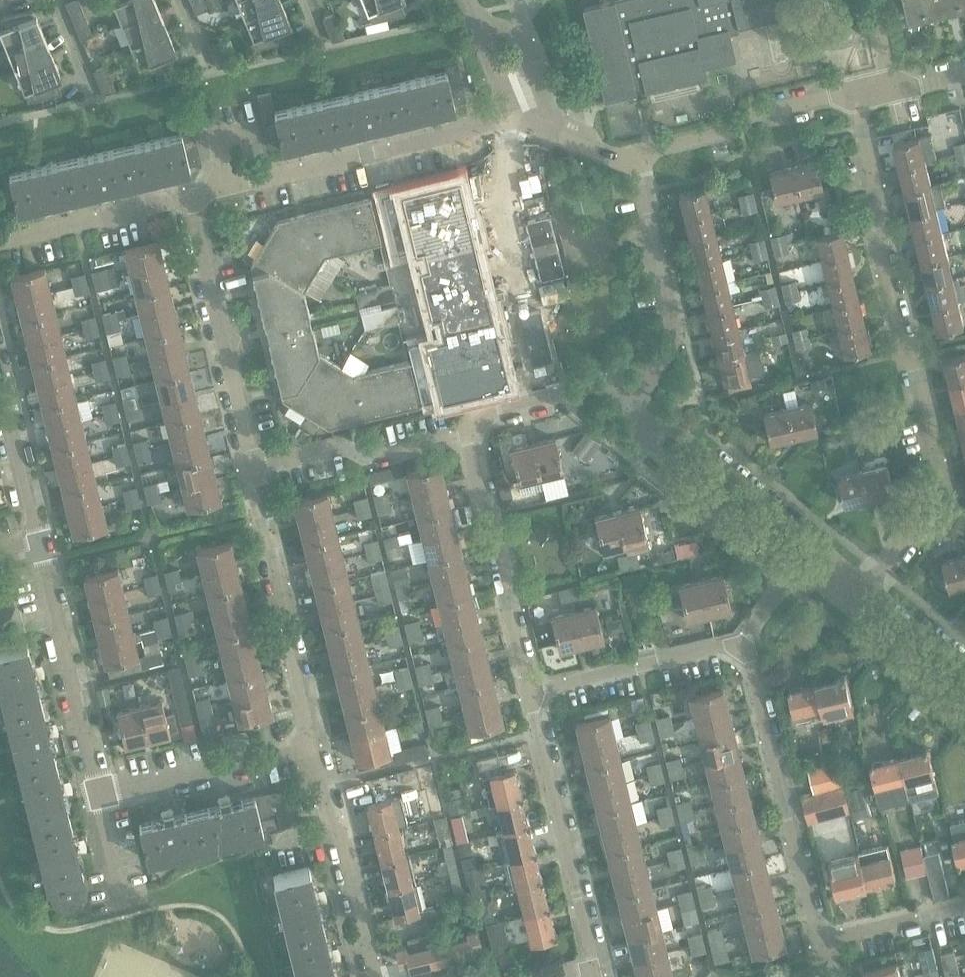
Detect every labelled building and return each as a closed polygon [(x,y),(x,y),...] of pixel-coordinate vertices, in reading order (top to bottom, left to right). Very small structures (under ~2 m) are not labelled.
[(90,28),(79,0),(78,0),(68,4),(68,2),(66,3),(78,33),(90,28)] [(122,24),(157,10),(153,0),(118,0),(118,1),(113,3),(114,5),(122,24)] [(280,4),(278,0),(238,0),(245,18),(280,4)] [(368,12),(372,22),(402,15),(401,15),(395,1),(398,0),(363,0),(368,12)] [(582,8),(603,101),(636,94),(636,92),(645,89),(645,92),(707,77),(705,67),(735,60),(728,29),(738,27),(738,28),(784,17),(780,0),(617,0),(582,8)] [(911,24),(930,20),(925,0),(906,0),(911,24)] [(943,0),(925,0),(930,20),(947,16),(943,0)] [(964,12),(962,0),(943,0),(947,16),(964,12)] [(208,9),(205,2),(193,6),(196,14),(208,9)] [(283,11),(280,4),(245,18),(253,39),(254,39),(258,49),(287,42),(287,41),(286,41),(281,27),(291,23),(291,22),(290,22),(285,10),(283,11)] [(8,50),(43,36),(33,12),(33,10),(1,18),(3,28),(0,29),(0,31),(8,50)] [(130,44),(165,30),(157,10),(122,24),(130,44)] [(332,42),(345,39),(335,14),(323,19),(332,42)] [(93,36),(90,28),(78,33),(81,40),(93,36)] [(169,38),(165,30),(130,44),(139,65),(143,75),(173,68),(172,68),(166,54),(177,50),(176,48),(175,49),(171,37),(169,38)] [(51,56),(43,36),(8,50),(16,70),(51,56)] [(54,64),(51,56),(16,70),(24,91),(25,91),(29,102),(58,95),(58,94),(57,94),(52,80),(62,76),(62,75),(61,75),(56,63),(54,64)] [(446,67),(447,72),(454,104),(466,101),(457,64),(446,67)] [(104,95),(116,92),(106,66),(94,71),(104,95)] [(455,108),(454,104),(447,72),(389,86),(397,121),(420,116),(422,124),(433,122),(431,114),(455,108)] [(376,135),(374,127),(397,121),(389,86),(332,99),(340,135),(364,129),(365,137),(376,135)] [(270,92),(258,95),(264,122),(276,119),(274,112),(270,92)] [(283,148),(307,143),(309,151),(319,148),(317,140),(340,135),(332,99),(274,112),(276,119),(280,139),(282,145),(283,148)] [(189,166),(201,163),(193,124),(179,123),(182,134),(189,166)] [(267,125),(269,137),(279,135),(276,123),(267,125)] [(156,178),(157,186),(168,184),(166,176),(190,170),(189,166),(182,134),(124,148),(133,183),(156,178)] [(901,167),(926,162),(921,138),(895,144),(901,167)] [(280,139),(268,141),(270,148),(282,145),(280,139)] [(955,145),(957,154),(964,153),(964,143),(955,145)] [(99,191),(101,199),(111,197),(109,189),(133,183),(124,148),(67,161),(76,197),(99,191)] [(42,205),(44,213),(54,210),(53,202),(76,197),(67,161),(9,175),(17,206),(18,210),(42,205)] [(799,196),(823,190),(817,162),(793,168),(799,196)] [(906,191),(932,185),(926,162),(901,167),(906,191)] [(520,166),(472,178),(486,235),(534,223),(520,166)] [(793,168),(769,173),(775,201),(799,196),(793,168)] [(17,206),(9,175),(8,169),(0,171),(0,188),(5,209),(17,206)] [(460,178),(384,196),(398,255),(424,249),(428,266),(419,268),(431,318),(440,316),(445,337),(409,346),(424,405),(510,384),(500,345),(490,302),(476,245),(481,243),(474,215),(469,216),(460,178)] [(912,214),(938,208),(932,185),(906,191),(912,214)] [(711,212),(705,188),(679,194),(685,218),(711,212)] [(741,205),(755,202),(753,193),(739,196),(741,205)] [(277,222),(250,266),(283,402),(327,428),(424,405),(409,346),(337,363),(316,275),(398,255),(384,196),(277,222)] [(741,205),(743,215),(757,211),(755,202),(741,205)] [(829,219),(838,217),(835,203),(826,205),(829,219)] [(917,237),(943,231),(938,208),(912,214),(917,237)] [(685,218),(690,242),(716,236),(711,212),(685,218)] [(816,237),(822,260),(848,254),(842,230),(816,237)] [(923,261),(949,255),(943,231),(917,237),(923,261)] [(787,244),(785,234),(771,237),(773,247),(787,244)] [(722,259),(716,236),(690,242),(696,265),(722,259)] [(750,242),(752,252),(766,248),(764,239),(750,242)] [(164,264),(158,242),(125,250),(131,272),(164,264)] [(773,247),(775,256),(789,253),(787,244),(773,247)] [(768,258),(766,248),(752,252),(754,261),(768,258)] [(822,260),(827,283),(853,277),(848,254),(822,260)] [(928,285),(954,279),(949,255),(923,261),(928,285)] [(696,265),(701,289),(727,282),(722,259),(696,265)] [(822,260),(795,266),(799,283),(826,277),(822,260)] [(131,272),(136,294),(169,286),(164,264),(131,272)] [(50,291),(45,269),(12,277),(17,299),(50,291)] [(106,269),(92,272),(94,282),(108,278),(106,269)] [(85,274),(71,277),(74,286),(88,283),(85,274)] [(827,283),(833,307),(859,301),(853,277),(827,283)] [(94,282),(97,291),(111,288),(108,278),(94,282)] [(934,308),(959,302),(954,279),(928,285),(934,308)] [(798,291),(796,281),(782,284),(784,294),(798,291)] [(733,306),(727,282),(701,289),(707,312),(733,306)] [(74,286),(76,296),(90,292),(88,283),(74,286)] [(364,325),(401,321),(396,285),(360,289),(364,325)] [(136,294),(141,315),(174,307),(169,286),(136,294)] [(777,296),(775,286),(761,289),(763,299),(777,296)] [(23,321),(56,313),(50,291),(17,299),(23,321)] [(800,300),(798,291),(784,294),(786,303),(800,300)] [(779,305),(777,296),(763,299),(765,308),(779,305)] [(833,307),(838,330),(864,324),(859,301),(833,307)] [(939,332),(964,326),(964,325),(959,302),(934,308),(939,332)] [(707,312),(712,335),(738,329),(733,306),(707,312)] [(141,315),(146,337),(179,329),(174,307),(141,315)] [(540,310),(521,315),(533,365),(553,360),(540,310)] [(119,321),(116,311),(102,315),(105,324),(119,321)] [(61,335),(56,313),(23,321),(28,342),(61,335)] [(98,326),(96,316),(82,320),(84,329),(98,326)] [(121,330),(119,321),(105,324),(107,333),(121,330)] [(864,324),(838,330),(844,355),(870,349),(864,324)] [(84,329),(86,338),(100,335),(98,326),(84,329)] [(809,337),(807,328),(793,331),(795,340),(809,337)] [(146,337),(152,358),(185,350),(179,329),(146,337)] [(744,353),(738,329),(712,335),(718,359),(744,353)] [(774,345),(788,342),(786,332),(772,336),(774,345)] [(66,356),(61,335),(28,342),(33,364),(66,356)] [(811,347),(809,337),(795,340),(797,350),(811,347)] [(752,386),(749,377),(765,373),(759,349),(744,353),(718,359),(724,382),(727,382),(729,391),(752,386)] [(152,358),(157,380),(190,372),(185,350),(152,358)] [(129,364),(127,354),(113,358),(115,367),(129,364)] [(946,360),(951,383),(964,380),(964,355),(946,360)] [(38,385),(71,377),(66,356),(33,364),(38,385)] [(108,369),(106,359),(92,363),(94,372),(108,369)] [(131,373),(129,364),(115,367),(117,376),(131,373)] [(545,366),(534,369),(536,377),(547,374),(545,366)] [(110,378),(108,369),(94,372),(96,381),(110,378)] [(157,380),(162,401),(195,393),(190,372),(157,380)] [(76,398),(71,377),(38,385),(43,405),(76,398)] [(826,387),(824,378),(810,381),(812,391),(826,387)] [(957,407),(964,405),(964,380),(951,383),(957,407)] [(162,401),(167,423),(200,415),(195,393),(162,401)] [(757,404),(755,394),(741,398),(743,407),(757,404)] [(139,406),(137,397),(123,400),(125,410),(139,406)] [(793,437),(818,431),(811,404),(799,406),(797,397),(784,400),(787,409),(793,437)] [(82,420),(76,398),(43,405),(48,428),(82,420)] [(118,411),(116,402),(102,405),(104,414),(118,411)] [(964,430),(964,405),(957,407),(962,430),(964,430)] [(125,410),(127,419),(141,416),(139,406),(125,410)] [(787,409),(763,415),(770,442),(793,437),(787,409)] [(121,420),(118,411),(104,414),(107,424),(121,420)] [(167,423),(172,444),(205,436),(200,415),(167,423)] [(54,449),(87,441),(82,420),(48,428),(54,449)] [(858,441),(867,439),(864,425),(854,427),(858,441)] [(848,444),(858,441),(854,427),(845,429),(848,444)] [(586,431),(575,450),(596,462),(607,443),(586,431)] [(172,444),(178,466),(211,458),(205,436),(172,444)] [(541,477),(564,472),(556,438),(533,444),(541,477)] [(149,449),(147,439),(133,443),(135,452),(149,449)] [(92,462),(87,441),(54,449),(59,470),(92,462)] [(129,454),(126,444),(112,448),(115,457),(129,454)] [(533,444),(529,445),(511,449),(519,482),(541,477),(533,444)] [(152,458),(149,449),(135,452),(138,461),(152,458)] [(131,463),(129,454),(115,457),(117,466),(131,463)] [(216,480),(211,458),(178,466),(183,488),(216,480)] [(64,492),(97,484),(92,462),(59,470),(64,492)] [(403,473),(401,465),(368,473),(370,481),(403,473)] [(441,466),(407,474),(413,497),(446,489),(441,466)] [(871,499),(895,493),(889,466),(865,471),(871,499)] [(871,499),(865,471),(841,477),(847,505),(871,499)] [(183,488),(188,509),(221,501),(216,480),(183,488)] [(160,492),(158,482),(144,486),(146,495),(160,492)] [(102,505),(97,484),(64,492),(69,513),(102,505)] [(556,498),(553,484),(543,487),(547,501),(556,498)] [(139,496),(137,487),(123,490),(125,500),(139,496)] [(418,518),(451,510),(446,489),(413,497),(418,518)] [(162,501),(160,492),(146,495),(148,504),(162,501)] [(300,524),(333,516),(327,492),(294,500),(300,524)] [(390,502),(388,492),(374,496),(376,505),(390,502)] [(125,500),(127,509),(141,506),(139,496),(125,500)] [(370,507),(368,497),(354,501),(356,510),(370,507)] [(392,511),(390,502),(376,505),(378,515),(392,511)] [(69,513),(74,535),(107,528),(102,505),(69,513)] [(356,510),(358,519),(372,516),(370,507),(356,510)] [(640,507),(617,513),(625,546),(648,540),(640,507)] [(456,531),(451,510),(418,518),(423,539),(456,531)] [(617,513),(612,514),(595,518),(603,551),(625,546),(617,513)] [(338,537),(333,516),(300,524),(305,545),(338,537)] [(429,561),(462,553),(456,531),(423,539),(429,561)] [(384,539),(386,548),(400,545),(398,535),(384,539)] [(343,559),(338,537),(305,545),(310,567),(343,559)] [(381,550),(378,540),(364,544),(366,553),(381,550)] [(699,540),(677,542),(678,555),(700,553),(699,540)] [(236,566),(231,543),(197,551),(203,574),(236,566)] [(386,548),(391,570),(406,566),(400,545),(386,548)] [(366,553),(369,562),(383,559),(381,550),(366,553)] [(467,574),(462,553),(429,561),(434,582),(467,574)] [(637,553),(627,555),(631,569),(640,567),(637,553)] [(621,572),(631,569),(627,555),(618,557),(621,572)] [(944,561),(951,589),(964,585),(964,556),(944,561)] [(349,580),(343,559),(310,567),(315,588),(349,580)] [(944,561),(935,564),(938,578),(947,576),(944,561)] [(208,596),(242,588),(236,566),(203,574),(208,596)] [(411,588),(406,566),(391,570),(397,591),(411,588)] [(90,601),(124,593),(118,569),(85,577),(90,601)] [(179,569),(165,573),(167,582),(181,579),(179,569)] [(751,584),(747,570),(738,572),(741,586),(751,584)] [(391,592),(386,571),(372,574),(377,596),(391,592)] [(158,574),(144,578),(146,587),(160,584),(158,574)] [(434,582),(439,603),(472,595),(467,574),(434,582)] [(709,614),(731,609),(724,576),(701,581),(709,614)] [(167,582),(169,591),(183,588),(181,579),(167,582)] [(354,601),(349,580),(315,588),(321,609),(354,601)] [(701,581),(679,586),(686,620),(709,614),(701,581)] [(146,587),(148,596),(162,593),(160,584),(146,587)] [(577,586),(568,588),(571,602),(581,600),(577,586)] [(3,588),(0,588),(0,623),(10,617),(15,606),(12,595),(3,588)] [(247,608),(242,588),(208,596),(213,616),(247,608)] [(397,591),(399,600),(413,597),(411,588),(397,591)] [(571,602),(568,588),(558,590),(562,605),(571,602)] [(664,590),(655,592),(658,606),(668,604),(664,590)] [(393,601),(391,592),(377,596),(379,605),(393,601)] [(129,614),(124,593),(90,601),(96,622),(129,614)] [(477,617),(472,595),(439,603),(444,625),(477,617)] [(359,623),(354,601),(321,609),(326,631),(359,623)] [(596,606),(574,612),(581,645),(604,639),(596,606)] [(213,616),(218,638),(252,630),(247,608),(213,616)] [(191,621),(189,612),(175,615),(177,624),(191,621)] [(574,612),(551,617),(559,650),(581,645),(574,612)] [(134,636),(129,614),(96,622),(101,644),(134,636)] [(170,626),(168,617),(154,620),(156,629),(170,626)] [(444,625),(449,646),(482,638),(477,617),(444,625)] [(193,630),(191,621),(177,624),(179,634),(193,630)] [(421,630),(419,621),(405,624),(407,633),(421,630)] [(364,644),(359,623),(326,631),(331,652),(364,644)] [(401,635),(399,625),(385,629),(387,638),(401,635)] [(156,629),(158,639),(172,635),(170,626),(156,629)] [(257,652),(252,630),(218,638),(224,660),(257,652)] [(423,639),(421,630),(407,633),(409,643),(423,639)] [(404,644),(401,635),(387,638),(389,648),(404,644)] [(101,644),(106,665),(139,657),(134,636),(101,644)] [(488,659),(482,638),(449,646),(454,667),(488,659)] [(27,642),(0,649),(0,687),(6,710),(42,702),(36,678),(44,676),(41,665),(33,667),(27,642)] [(331,652),(336,673),(369,665),(364,644),(331,652)] [(262,673),(257,652),(224,660),(229,681),(262,673)] [(201,664),(199,654),(185,658),(187,667),(201,664)] [(454,667),(460,689),(493,681),(488,659),(454,667)] [(431,673),(429,663),(415,667),(417,676),(431,673)] [(203,673),(201,664),(187,667),(189,676),(203,673)] [(336,673),(341,695),(374,687),(369,665),(336,673)] [(182,674),(180,668),(168,671),(170,677),(182,674)] [(412,677),(409,668),(395,671),(397,681),(412,677)] [(267,694),(262,673),(229,681),(234,702),(267,694)] [(434,682),(431,673),(417,676),(419,685),(434,682)] [(182,674),(170,677),(171,683),(183,680),(182,674)] [(414,687),(412,677),(397,681),(400,690),(414,687)] [(827,716),(855,709),(848,677),(819,684),(827,716)] [(184,686),(183,680),(171,683),(173,689),(184,686)] [(498,702),(493,681),(460,689),(465,710),(498,702)] [(819,684),(791,691),(799,722),(827,716),(819,684)] [(186,692),(184,686),(173,689),(174,695),(186,692)] [(380,708),(374,687),(341,695),(346,716),(380,708)] [(690,696),(696,720),(729,712),(723,689),(690,696)] [(187,698),(186,692),(174,695),(175,701),(187,698)] [(272,716),(267,694),(234,702),(239,724),(272,716)] [(211,707),(209,697),(195,701),(197,710),(211,707)] [(189,704),(187,698),(175,701),(177,707),(189,704)] [(170,734),(162,701),(140,707),(148,740),(170,734)] [(6,710),(20,768),(56,759),(50,736),(58,734),(55,723),(47,725),(42,702),(6,710)] [(470,732),(503,724),(498,702),(465,710),(470,732)] [(190,710),(189,704),(177,707),(178,713),(190,710)] [(442,715),(439,706),(425,709),(428,719),(442,715)] [(148,740),(140,707),(117,712),(125,745),(148,740)] [(214,716),(211,707),(197,710),(200,719),(214,716)] [(380,708),(346,716),(352,737),(385,729),(380,708)] [(192,716),(190,710),(178,713),(180,719),(192,716)] [(422,720),(420,711),(406,714),(408,724),(422,720)] [(696,720),(701,741),(734,733),(729,712),(696,720)] [(444,725),(442,715),(428,719),(430,728),(444,725)] [(672,725),(670,715),(656,719),(658,728),(672,725)] [(180,719),(181,725),(193,723),(192,716),(180,719)] [(615,739),(610,716),(576,724),(582,747),(615,739)] [(424,730),(422,720),(408,724),(410,733),(424,730)] [(652,729),(650,720),(636,723),(638,733),(652,729)] [(188,741),(197,738),(194,724),(184,727),(188,741)] [(658,728),(660,737),(674,734),(672,725),(658,728)] [(385,729),(352,737),(358,762),(391,754),(385,729)] [(638,733),(640,742),(655,739),(652,729),(638,733)] [(701,741),(706,762),(739,754),(734,733),(701,741)] [(587,768),(620,760),(615,739),(582,747),(587,768)] [(427,756),(425,744),(418,745),(421,757),(427,756)] [(415,759),(421,757),(418,745),(412,747),(415,759)] [(409,760),(415,759),(412,747),(406,748),(409,760)] [(402,761),(409,760),(406,748),(399,750),(402,761)] [(396,763),(402,761),(399,750),(393,751),(396,763)] [(930,752),(901,759),(907,782),(935,775),(930,752)] [(706,762),(711,784),(744,776),(739,754),(706,762)] [(480,771),(500,766),(498,756),(477,761),(480,771)] [(666,761),(668,771),(683,767),(680,758),(666,761)] [(20,768),(33,826),(70,817),(64,794),(72,792),(69,781),(61,783),(56,759),(20,768)] [(910,796),(907,782),(901,759),(873,766),(879,789),(882,803),(910,796)] [(625,782),(620,760),(587,768),(592,790),(625,782)] [(649,775),(663,772),(660,762),(646,766),(649,775)] [(685,777),(683,767),(668,771),(671,780),(685,777)] [(490,806),(498,804),(521,798),(514,770),(483,778),(490,806)] [(427,783),(436,780),(434,771),(424,773),(427,783)] [(665,781),(663,772),(649,775),(651,785),(665,781)] [(833,772),(812,777),(816,792),(836,787),(833,772)] [(711,784),(716,805),(749,797),(744,776),(711,784)] [(597,810),(630,802),(625,782),(592,790),(597,810)] [(856,817),(872,814),(867,786),(851,789),(856,817)] [(845,787),(816,795),(821,813),(849,806),(845,787)] [(435,816),(444,814),(438,788),(428,790),(435,816)] [(281,829),(291,823),(295,813),(292,802),(284,794),(273,793),(255,798),(260,816),(277,812),(281,829)] [(229,795),(219,798),(221,806),(197,811),(206,847),(264,833),(260,816),(255,798),(231,803),(229,795)] [(368,805),(375,834),(398,828),(408,826),(401,797),(368,805)] [(716,805),(721,826),(754,818),(749,797),(716,805)] [(521,798),(498,804),(504,832),(528,826),(521,798)] [(459,813),(456,799),(447,801),(451,815),(459,813)] [(678,813),(693,809),(690,800),(676,803),(678,813)] [(636,824),(630,802),(597,810),(603,832),(636,824)] [(656,808),(659,818),(673,814),(671,805),(656,808)] [(148,861),(206,847),(197,811),(174,817),(173,809),(162,811),(164,819),(140,825),(148,861)] [(695,819),(693,809),(678,813),(681,822),(695,819)] [(451,815),(454,829),(463,827),(459,813),(451,815)] [(675,824),(673,814),(659,818),(661,827),(675,824)] [(33,826),(48,885),(84,876),(78,851),(86,850),(83,839),(75,841),(70,817),(33,826)] [(274,817),(262,820),(264,829),(276,826),(274,817)] [(442,845),(451,843),(445,817),(435,819),(442,845)] [(721,826),(726,847),(759,839),(754,818),(721,826)] [(608,853),(641,845),(636,824),(603,832),(608,853)] [(503,861),(534,854),(528,826),(504,832),(507,842),(499,844),(503,861)] [(405,855),(398,828),(375,834),(382,861),(405,855)] [(955,840),(961,863),(964,862),(964,838),(955,840)] [(726,847),(731,869),(765,861),(759,839),(726,847)] [(689,856),(703,852),(701,843),(687,846),(689,856)] [(927,872),(921,844),(900,848),(907,876),(927,872)] [(458,872),(452,845),(443,847),(450,874),(458,872)] [(646,866),(641,845),(608,853),(613,874),(646,866)] [(860,853),(868,886),(896,879),(889,846),(860,853)] [(667,851),(669,861),(683,857),(681,848),(667,851)] [(705,862),(703,852),(689,856),(691,865),(705,862)] [(868,886),(860,853),(832,859),(840,892),(868,886)] [(518,887),(541,881),(534,854),(503,861),(510,889),(518,887)] [(412,883),(405,855),(382,861),(388,889),(412,883)] [(686,867),(683,857),(669,861),(671,870),(686,867)] [(731,869),(737,890),(770,882),(765,861),(731,869)] [(481,866),(464,870),(468,885),(485,881),(481,866)] [(618,896),(651,888),(646,866),(613,874),(618,896)] [(273,876),(288,935),(324,926),(318,902),(326,900),(323,890),(315,892),(309,867),(273,876)] [(461,886),(458,872),(450,874),(454,890),(460,901),(469,899),(461,886)] [(87,891),(84,876),(48,885),(51,899),(57,909),(68,913),(79,911),(86,902),(87,891)] [(518,887),(524,915),(548,909),(541,881),(518,887)] [(742,912),(775,904),(770,882),(737,890),(742,912)] [(395,917),(419,911),(412,883),(388,889),(395,917)] [(697,889),(699,899),(713,895),(711,886),(697,889)] [(483,888),(471,891),(475,898),(485,895),(483,888)] [(656,909),(651,888),(618,896),(623,917),(656,909)] [(677,894),(679,903),(694,900),(691,890),(677,894)] [(716,905),(713,895),(699,899),(702,908),(716,905)] [(696,909),(694,900),(679,903),(682,913),(696,909)] [(742,912),(747,933),(780,925),(775,904),(742,912)] [(524,915),(531,943),(555,937),(548,909),(524,915)] [(628,939),(662,931),(656,909),(623,917),(628,939)] [(503,921),(486,924),(493,952),(509,948),(503,921)] [(785,947),(780,925),(747,933),(752,955),(785,947)] [(298,976),(336,976),(332,960),(340,959),(337,948),(329,950),(324,926),(288,935),(298,976)] [(722,928),(707,932),(710,942),(724,939),(722,928)] [(468,932),(469,937),(438,944),(442,961),(474,953),(472,946),(481,944),(477,929),(468,932)] [(667,953),(662,931),(628,939),(634,961),(667,953)] [(688,937),(690,946),(704,943),(702,933),(688,937)] [(724,939),(710,942),(715,964),(729,960),(724,939)] [(706,952),(704,943),(690,946),(692,956),(706,952)] [(410,968),(442,961),(438,944),(408,951),(406,946),(397,949),(400,964),(409,962),(410,968)] [(955,951),(941,955),(947,976),(960,973),(955,951)] [(638,976),(660,976),(672,974),(667,953),(634,961),(638,976)] [(898,965),(865,973),(866,976),(901,976),(898,965)]
